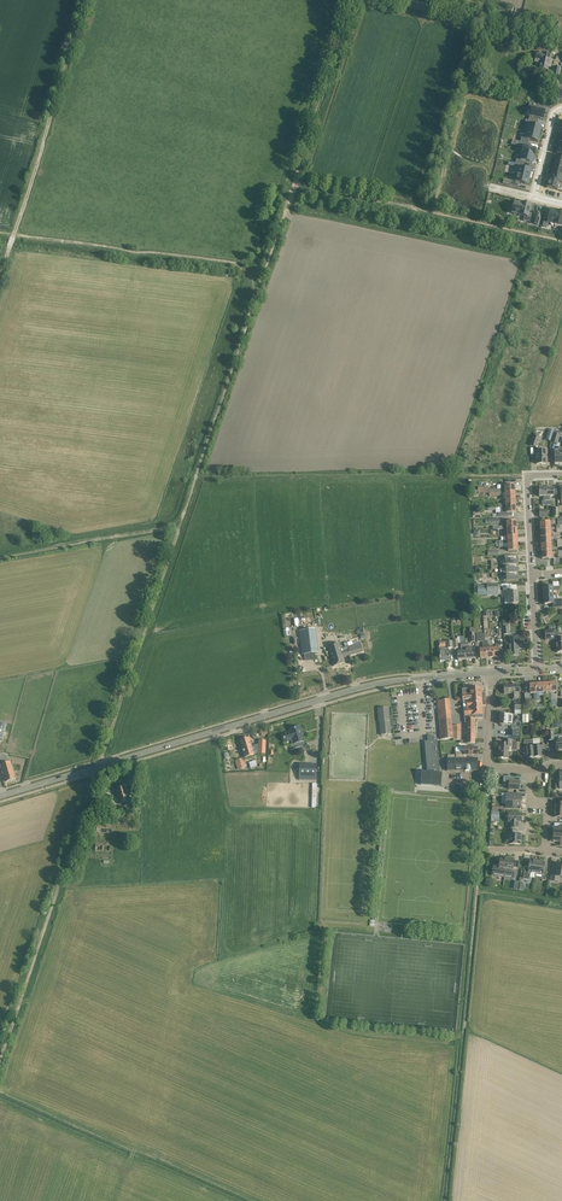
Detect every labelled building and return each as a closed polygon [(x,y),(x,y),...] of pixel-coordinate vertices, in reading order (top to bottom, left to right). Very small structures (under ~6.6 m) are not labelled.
[(537,52),(535,62),(540,64),(539,69),(548,71),(548,67),(549,65),(551,66),(552,62),(550,61),(550,59),(551,55),(543,53),(543,54),(537,52)] [(523,71),(535,74),(536,67),(524,64),(523,71)] [(529,108),(528,111),(531,111),(530,117),(529,121),(534,122),(538,123),(538,119),(543,120),(544,120),(545,115),(544,115),(545,112),(538,110),(539,105),(530,103),(529,108)] [(526,125),(525,132),(540,135),(541,128),(533,126),(534,122),(529,121),(526,120),(525,125),(526,125)] [(522,138),(521,142),(529,144),(529,140),(538,142),(539,139),(540,139),(541,136),(539,136),(540,135),(525,132),(524,132),(526,132),(524,139),(522,138)] [(521,142),(520,146),(522,147),(521,153),(535,157),(536,150),(528,147),(529,144),(521,142)] [(516,160),(515,164),(523,166),(524,162),(533,164),(534,161),(535,161),(535,158),(534,158),(535,157),(521,153),(520,154),(521,154),(519,160),(516,160)] [(553,168),(561,170),(561,163),(555,162),(553,168)] [(516,168),(514,175),(529,178),(531,171),(522,169),(523,166),(515,164),(514,168),(516,168)] [(552,174),(561,176),(561,170),(553,168),(552,174)] [(551,180),(561,182),(561,179),(561,176),(552,174),(551,180)] [(511,181),(510,185),(518,187),(519,183),(528,185),(528,182),(530,183),(530,179),(529,179),(529,178),(514,175),(513,181),(511,181)] [(547,188),(561,191),(561,187),(561,182),(551,180),(549,179),(547,188)] [(525,222),(533,224),(533,225),(539,226),(542,215),(535,214),(535,215),(531,214),(533,206),(526,205),(526,206),(516,204),(514,215),(521,216),(521,217),(526,218),(525,222)] [(545,218),(543,226),(547,227),(548,223),(555,225),(554,226),(558,212),(557,212),(557,211),(554,210),(554,211),(551,211),(549,219),(545,218)] [(549,431),(546,440),(551,442),(555,430),(549,431)] [(554,434),(551,442),(557,444),(560,435),(554,433),(554,434)] [(534,436),(531,445),(536,447),(539,438),(538,437),(535,436),(534,436)] [(536,451),(536,464),(547,464),(547,452),(541,452),(541,451),(536,451)] [(516,513),(515,506),(506,506),(503,506),(500,507),(501,514),(498,514),(498,517),(506,517),(506,513),(516,513)] [(517,556),(504,556),(504,560),(503,560),(503,565),(517,564),(517,556)] [(503,565),(505,565),(505,568),(503,568),(503,573),(517,572),(517,564),(503,565)] [(517,572),(503,573),(503,576),(504,581),(517,581),(517,580),(519,580),(519,576),(518,576),(517,572)] [(510,584),(502,585),(502,595),(502,598),(504,598),(505,604),(509,604),(518,604),(517,593),(510,593),(510,584)] [(498,585),(477,586),(478,596),(498,595),(498,585)] [(544,587),(544,596),(553,596),(552,591),(559,591),(559,587),(544,587)] [(553,596),(544,596),(544,604),(552,604),(553,608),(561,607),(561,600),(557,600),(557,595),(553,596)] [(293,612),(285,613),(289,637),(293,636),(294,643),(299,642),(297,624),(294,625),(293,612)] [(300,635),(303,661),(315,660),(315,654),(318,653),(317,640),(314,641),(312,630),(301,631),(302,635),(300,635)] [(545,638),(545,639),(545,640),(556,640),(556,638),(558,638),(557,630),(545,631),(545,636),(544,636),(545,638)] [(484,634),(477,634),(477,642),(482,642),(483,649),(480,649),(480,659),(487,658),(486,641),(485,641),(484,634)] [(510,644),(509,644),(510,656),(519,656),(518,645),(523,645),(523,638),(518,638),(518,636),(509,637),(510,644)] [(464,640),(464,652),(465,659),(465,660),(473,659),(472,651),(472,647),(468,647),(467,639),(464,640)] [(348,647),(350,655),(363,651),(361,643),(360,641),(353,643),(352,641),(347,642),(349,647),(348,647)] [(440,661),(450,661),(449,648),(452,648),(452,641),(445,641),(446,647),(439,648),(439,652),(440,661)] [(339,643),(328,647),(334,666),(345,663),(343,657),(350,655),(348,647),(341,649),(339,643)] [(508,685),(504,686),(504,694),(512,693),(512,700),(516,700),(518,700),(517,692),(520,692),(520,685),(508,685)] [(467,723),(467,743),(475,744),(475,718),(483,718),(482,706),(486,706),(485,693),(482,693),(481,687),(462,688),(462,693),(463,700),(466,700),(467,706),(464,707),(465,723),(467,723)] [(450,700),(437,701),(441,740),(453,739),(452,726),(450,700)] [(391,734),(389,707),(378,708),(379,722),(380,722),(381,735),(391,734)] [(499,721),(499,723),(500,724),(500,725),(506,725),(512,725),(513,715),(501,715),(500,720),(499,721)] [(460,740),(460,725),(452,726),(453,739),(453,740),(460,740)] [(294,744),(304,741),(299,727),(290,730),(294,744)] [(512,730),(511,739),(520,739),(521,739),(521,731),(512,730)] [(558,735),(558,737),(554,737),(554,741),(555,741),(556,750),(561,750),(561,735),(558,735)] [(421,773),(421,785),(437,786),(441,786),(442,774),(440,774),(437,740),(434,741),(434,736),(427,737),(428,741),(425,742),(425,743),(427,773),(421,773)] [(249,738),(240,741),(245,758),(254,756),(254,755),(256,754),(254,746),(251,747),(249,738)] [(496,739),(496,743),(499,743),(499,744),(499,758),(508,759),(509,751),(511,751),(511,747),(512,747),(513,740),(503,740),(496,739)] [(533,745),(534,758),(541,757),(541,751),(544,751),(544,744),(540,744),(533,745)] [(533,745),(523,745),(523,757),(527,756),(527,758),(534,758),(533,745)] [(464,752),(456,752),(456,758),(467,758),(467,755),(477,755),(477,747),(464,747),(464,752)] [(477,758),(467,758),(456,758),(447,758),(447,771),(477,771),(477,758)] [(6,782),(15,779),(10,763),(0,766),(3,774),(4,774),(6,782)] [(299,780),(316,781),(317,764),(299,764),(299,780)] [(504,782),(509,782),(509,789),(519,790),(520,782),(521,782),(521,778),(504,777),(504,782)] [(321,789),(316,789),(316,783),(312,783),(311,807),(316,807),(316,803),(321,803),(321,789)] [(114,789),(119,804),(130,801),(126,785),(114,789)] [(521,794),(505,794),(505,809),(520,809),(521,809),(521,808),(521,794)] [(491,811),(491,819),(499,819),(500,811),(491,811)] [(518,822),(521,822),(521,814),(508,814),(508,822),(510,822),(510,829),(518,829),(518,822)] [(561,835),(561,825),(561,828),(554,828),(553,835),(561,835)] [(521,844),(521,835),(517,835),(517,830),(508,830),(508,835),(509,835),(509,844),(521,844)] [(553,835),(553,841),(560,842),(560,845),(561,846),(561,835),(553,835)] [(494,866),(492,875),(505,877),(505,874),(506,871),(508,858),(504,858),(503,859),(500,859),(499,867),(494,866)] [(505,874),(505,877),(511,878),(515,879),(516,870),(513,869),(514,861),(511,860),(511,859),(508,858),(506,871),(505,874)] [(523,879),(529,880),(530,878),(534,878),(537,861),(536,861),(534,860),(533,861),(530,860),(529,869),(525,868),(523,879)] [(537,861),(534,878),(542,880),(545,880),(547,871),(543,871),(545,863),(541,862),(540,861),(538,861),(537,861)] [(561,876),(561,864),(561,865),(557,864),(557,866),(553,865),(550,881),(559,882),(560,877),(561,877),(561,876)]
